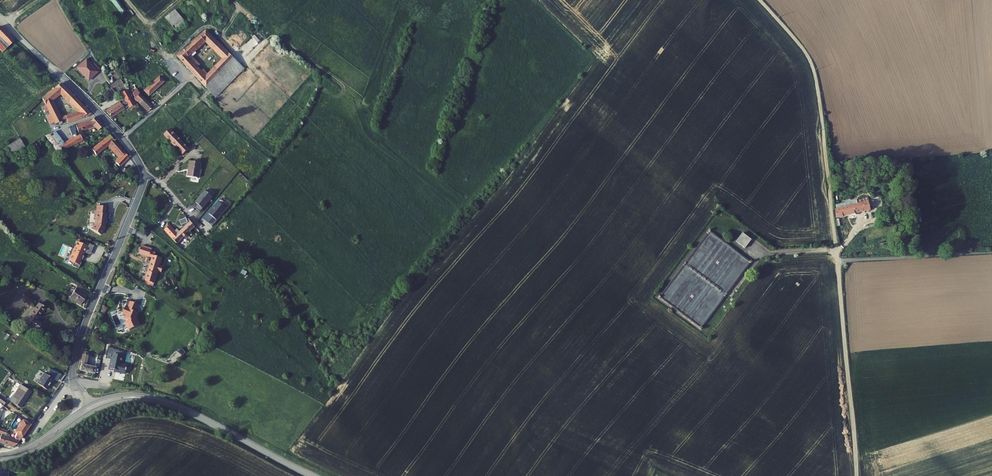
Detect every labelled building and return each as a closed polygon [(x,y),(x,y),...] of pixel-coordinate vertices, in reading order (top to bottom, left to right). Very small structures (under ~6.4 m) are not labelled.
[(67,28),(71,25),(58,0),(52,0),(67,28)] [(188,24),(172,7),(162,17),(178,34),(188,24)] [(7,43),(12,38),(0,25),(0,36),(7,43)] [(233,52),(205,25),(177,51),(205,81),(233,52)] [(233,52),(205,81),(216,93),(244,63),(233,52)] [(91,65),(85,59),(76,67),(88,80),(100,69),(94,62),(91,65)] [(144,86),(148,90),(163,77),(159,72),(144,86)] [(90,107),(58,77),(42,94),(50,109),(46,112),(50,119),(58,120),(61,117),(65,115),(67,118),(85,111),(90,107)] [(130,102),(135,99),(126,84),(121,86),(126,94),(120,97),(119,95),(104,104),(109,112),(129,100),(130,102)] [(148,105),(153,100),(140,87),(135,92),(148,105)] [(75,122),(77,127),(94,119),(98,124),(102,120),(93,110),(89,115),(75,122)] [(44,131),(58,150),(63,147),(58,140),(61,139),(52,127),(44,131)] [(95,149),(109,138),(113,135),(109,129),(91,144),(95,149)] [(165,135),(171,141),(180,133),(178,131),(175,133),(171,129),(165,135)] [(58,140),(63,147),(68,144),(67,142),(82,134),(80,130),(61,139),(58,140)] [(171,141),(177,148),(183,142),(179,137),(181,135),(180,133),(171,141)] [(115,160),(118,162),(127,153),(113,135),(109,138),(120,151),(113,158),(112,160),(113,162),(115,160)] [(20,137),(6,144),(10,153),(25,147),(20,137)] [(177,148),(182,154),(191,145),(189,144),(187,146),(183,142),(177,148)] [(187,163),(186,177),(198,178),(199,164),(187,163)] [(212,191),(205,185),(196,196),(198,197),(195,202),(200,206),(212,191)] [(225,197),(220,193),(209,207),(213,211),(208,217),(212,220),(227,203),(222,200),(225,197)] [(835,205),(836,218),(856,214),(856,216),(860,216),(859,214),(871,211),(868,198),(835,205)] [(104,204),(96,203),(96,210),(95,210),(94,210),(93,212),(93,215),(94,217),(94,221),(91,226),(100,231),(104,224),(104,219),(104,216),(105,210),(104,210),(104,204)] [(165,222),(177,236),(196,220),(189,213),(188,214),(187,212),(180,214),(181,219),(182,219),(183,222),(180,225),(177,222),(175,224),(170,218),(165,222)] [(734,233),(747,243),(754,234),(741,224),(734,233)] [(664,295),(707,326),(756,257),(712,226),(664,295)] [(89,239),(86,238),(85,240),(79,238),(78,240),(77,240),(75,244),(73,243),(70,249),(72,250),(70,256),(73,257),(73,258),(74,258),(74,260),(75,262),(79,264),(82,258),(80,257),(82,254),(81,254),(82,252),(83,252),(84,249),(89,239)] [(94,242),(89,239),(84,249),(90,251),(94,242)] [(154,246),(144,242),(141,250),(155,254),(146,280),(155,283),(159,267),(163,268),(164,264),(161,263),(164,255),(157,252),(158,250),(153,248),(154,246)] [(79,286),(88,292),(91,289),(79,281),(77,284),(80,285),(79,286)] [(71,295),(82,302),(88,292),(79,286),(76,292),(73,290),(71,295)] [(140,298),(133,295),(130,302),(127,301),(125,306),(129,308),(128,312),(130,316),(129,317),(131,323),(142,318),(139,312),(138,313),(138,312),(140,306),(137,305),(140,298)] [(29,318),(40,326),(45,320),(39,316),(45,308),(46,309),(50,304),(42,299),(29,318)] [(86,352),(83,369),(97,371),(98,365),(88,363),(90,353),(86,352)] [(110,356),(107,369),(116,371),(117,365),(113,364),(114,357),(110,356)] [(56,371),(52,369),(50,371),(48,369),(40,380),(49,387),(56,376),(54,373),(56,371)] [(33,390),(22,382),(11,398),(22,406),(33,390)] [(25,417),(14,430),(19,434),(18,436),(22,437),(33,422),(25,417)] [(0,426),(0,430),(3,431),(1,439),(14,443),(18,441),(22,437),(18,436),(7,432),(8,428),(0,426)]
